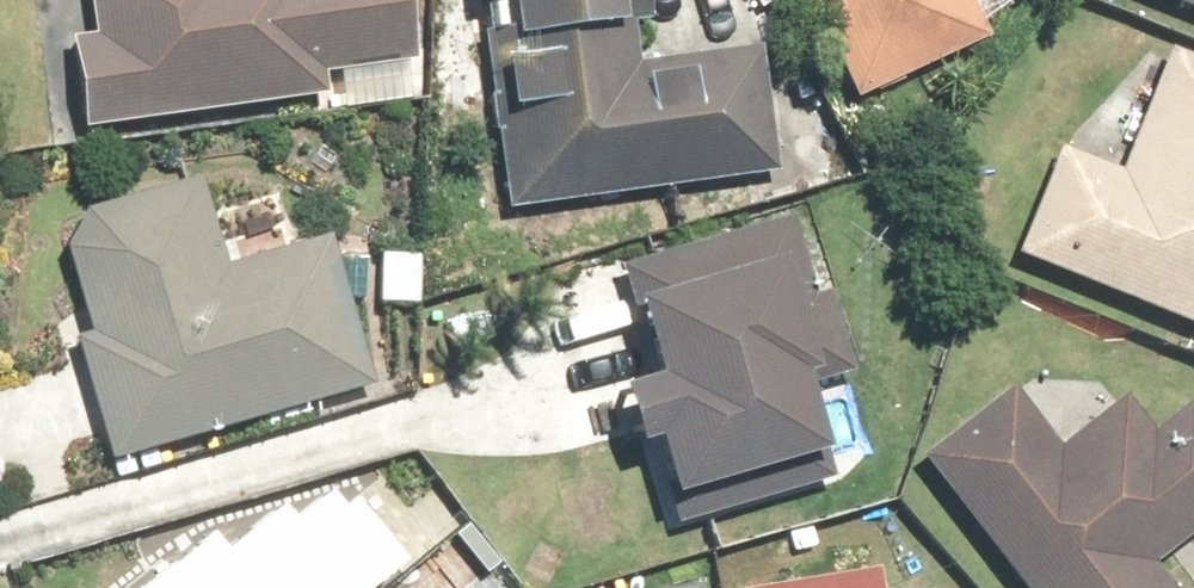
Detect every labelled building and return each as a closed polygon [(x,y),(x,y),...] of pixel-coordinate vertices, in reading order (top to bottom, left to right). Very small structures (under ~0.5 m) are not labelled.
[(74,121),(318,88),(315,66),(412,53),(404,0),(80,0),(84,27),(62,30),(74,121)] [(492,207),(769,171),(752,42),(630,58),(624,13),(637,12),(635,0),(464,0),(492,207)] [(848,96),(984,34),(969,0),(804,0),(848,96)] [(1008,248),(1193,324),(1193,53),(1164,40),(1113,163),(1053,138),(1008,248)] [(66,335),(102,455),(364,378),(320,229),(216,259),(190,174),(79,206),(56,242),(82,331),(66,335)] [(786,215),(611,265),(641,368),(603,379),(619,437),(637,432),(661,519),(820,474),(793,382),(851,366),(828,285),(807,291),(786,215)] [(912,450),(1017,587),(1160,587),(1140,562),(1193,522),(1193,407),(1183,392),(1142,423),(1116,388),(1054,435),(1010,376),(912,450)] [(125,587),(361,587),(396,560),(347,497),(337,505),(323,487),(284,517),(273,503),(227,539),(217,517),(125,587)] [(731,586),(731,587),(873,587),(869,564),(731,586)] [(392,587),(413,587),(405,578),(392,587)]
